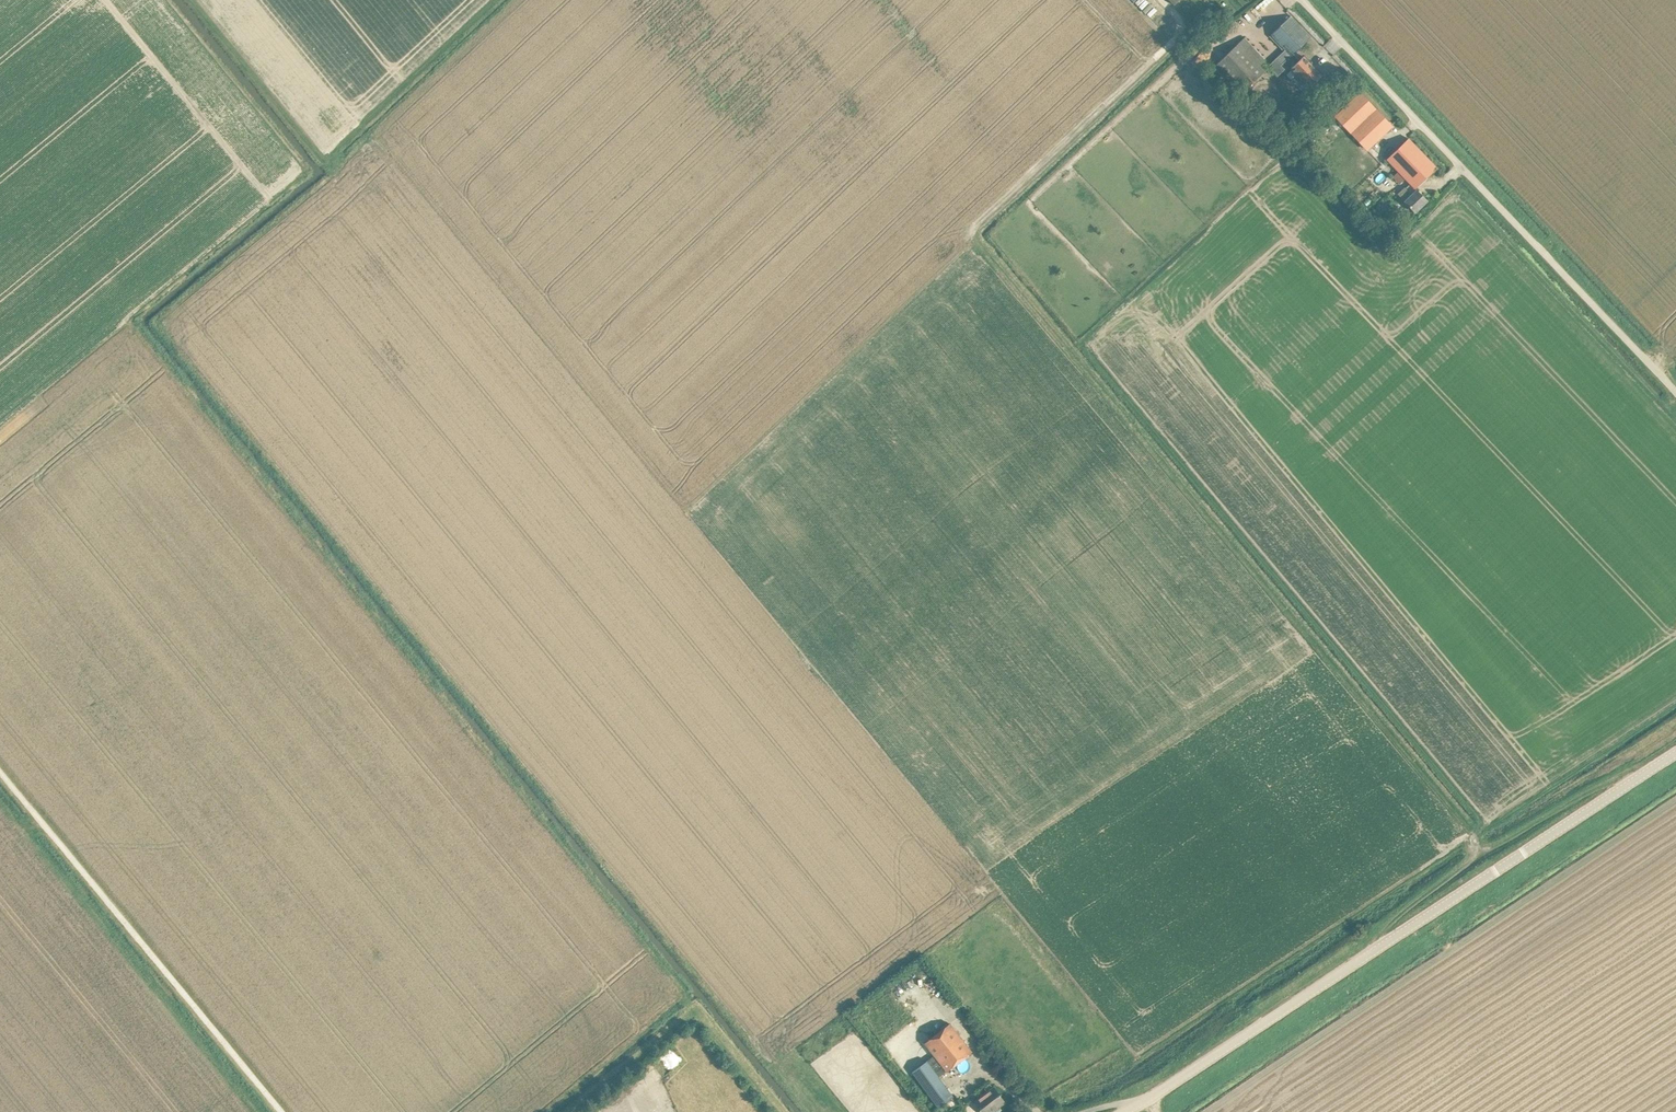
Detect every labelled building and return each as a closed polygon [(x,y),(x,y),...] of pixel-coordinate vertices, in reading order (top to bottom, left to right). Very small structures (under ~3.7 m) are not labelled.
[(1161,17),(1169,10),(1160,0),(1146,0),(1161,17)] [(1283,51),(1268,66),(1278,76),(1282,73),(1285,69),(1281,65),(1307,40),(1310,37),(1290,16),(1282,24),(1269,36),(1283,51)] [(1237,97),(1240,94),(1264,71),(1258,64),(1263,59),(1244,38),(1211,70),(1237,97)] [(1331,42),(1321,54),(1329,61),(1340,49),(1331,42)] [(1303,56),(1290,69),(1309,88),(1322,76),(1303,56)] [(1352,100),(1334,117),(1348,131),(1367,150),(1384,134),(1392,126),(1360,93),(1352,100)] [(1301,148),(1309,141),(1304,136),(1297,142),(1301,148)] [(1414,189),(1436,167),(1409,138),(1386,160),(1414,189)] [(1411,194),(1404,187),(1397,194),(1403,200),(1415,212),(1427,201),(1416,190),(1411,194)] [(906,997),(900,1001),(907,1013),(913,1009),(906,997)] [(938,1107),(953,1096),(939,1076),(972,1052),(949,1022),(924,1042),(935,1055),(913,1072),(938,1107)] [(570,1081),(575,1085),(583,1077),(578,1072),(570,1081)] [(1005,1102),(993,1086),(974,1101),(982,1111),(991,1111),(1005,1102)]
